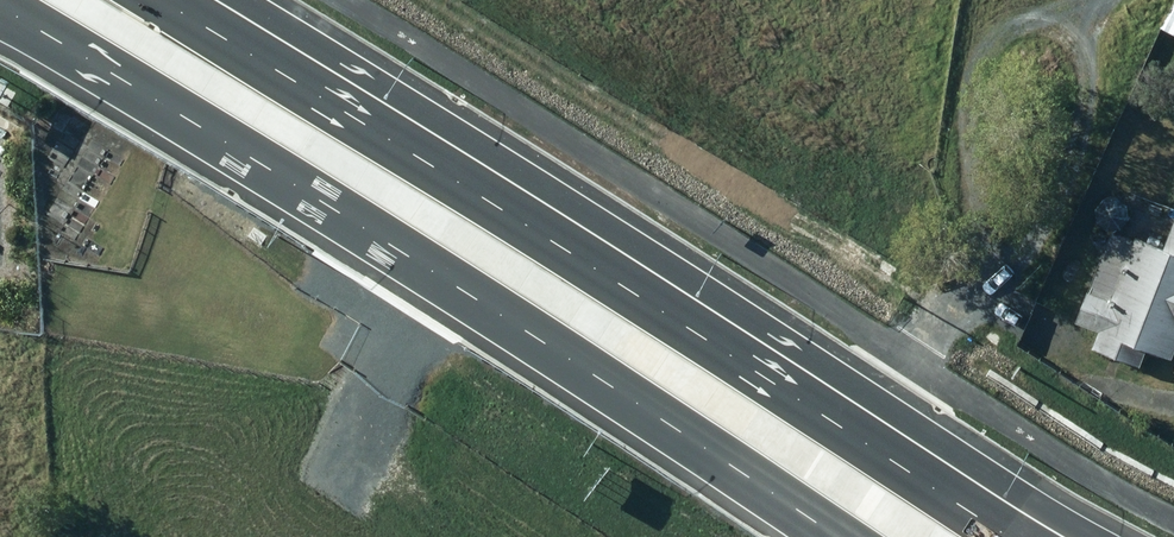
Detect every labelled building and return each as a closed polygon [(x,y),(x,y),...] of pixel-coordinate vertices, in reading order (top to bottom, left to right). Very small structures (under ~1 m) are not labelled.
[(1173,35),(1173,0),(1172,0),(1158,27),(1173,35)] [(1132,193),(1128,204),(1113,195),(1100,199),(1093,211),(1097,224),(1111,232),(1088,292),(1086,291),(1075,321),(1099,331),(1093,348),(1137,365),(1144,346),(1170,356),(1173,345),(1173,209),(1132,193)]
